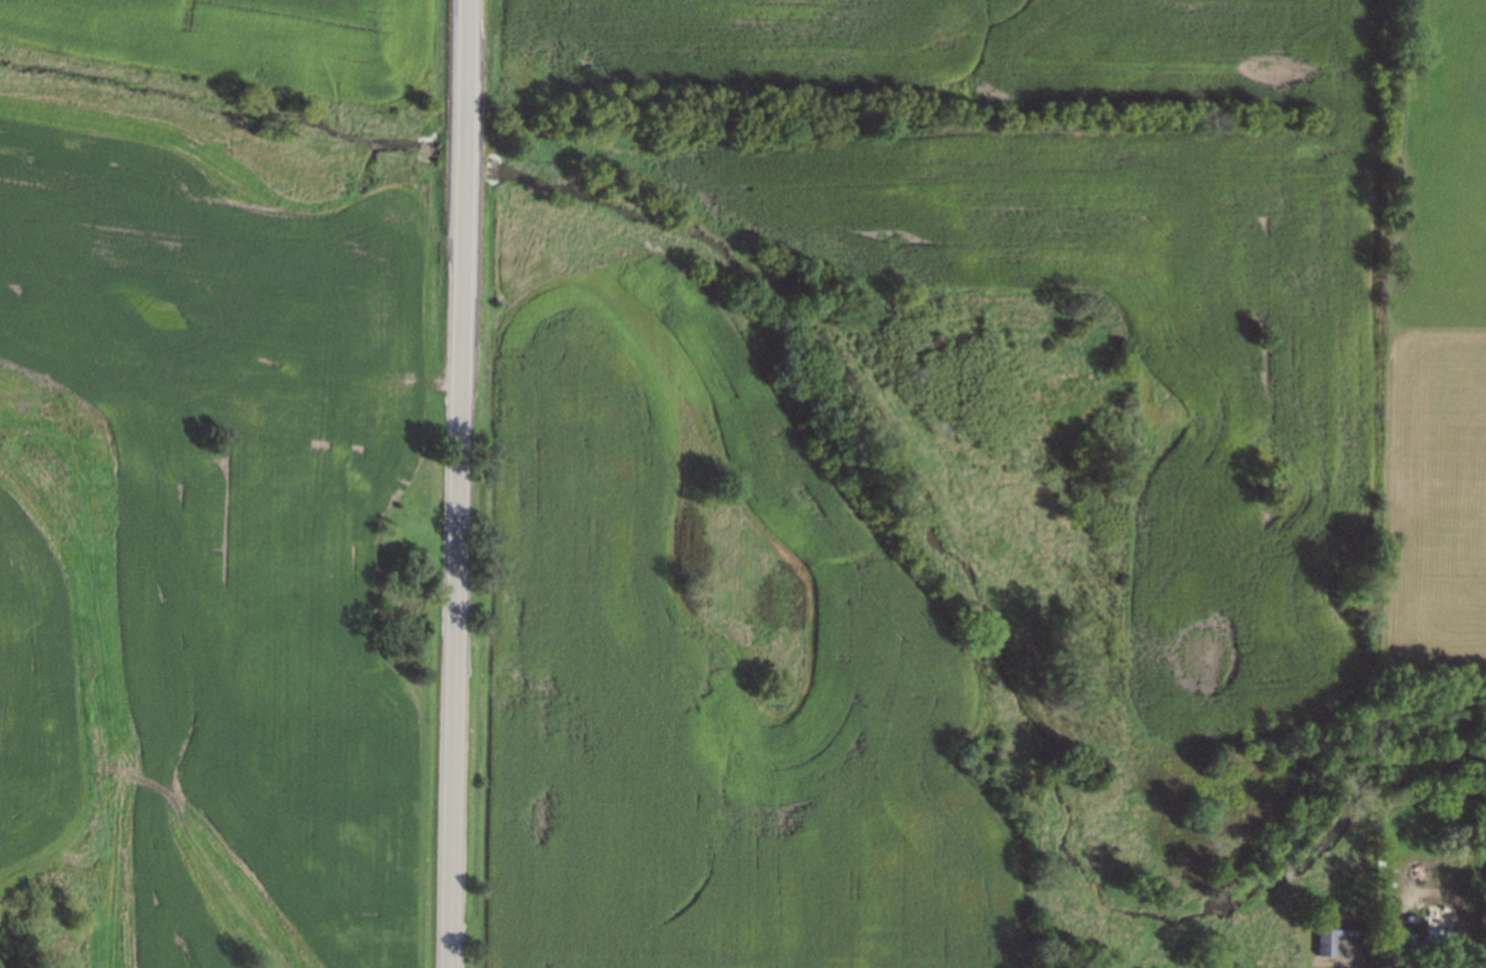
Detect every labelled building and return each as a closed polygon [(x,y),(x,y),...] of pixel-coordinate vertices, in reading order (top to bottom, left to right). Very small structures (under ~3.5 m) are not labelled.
[(1336,956),(1337,937),(1359,937),(1359,922),(1319,921),(1318,955),(1336,956)]
